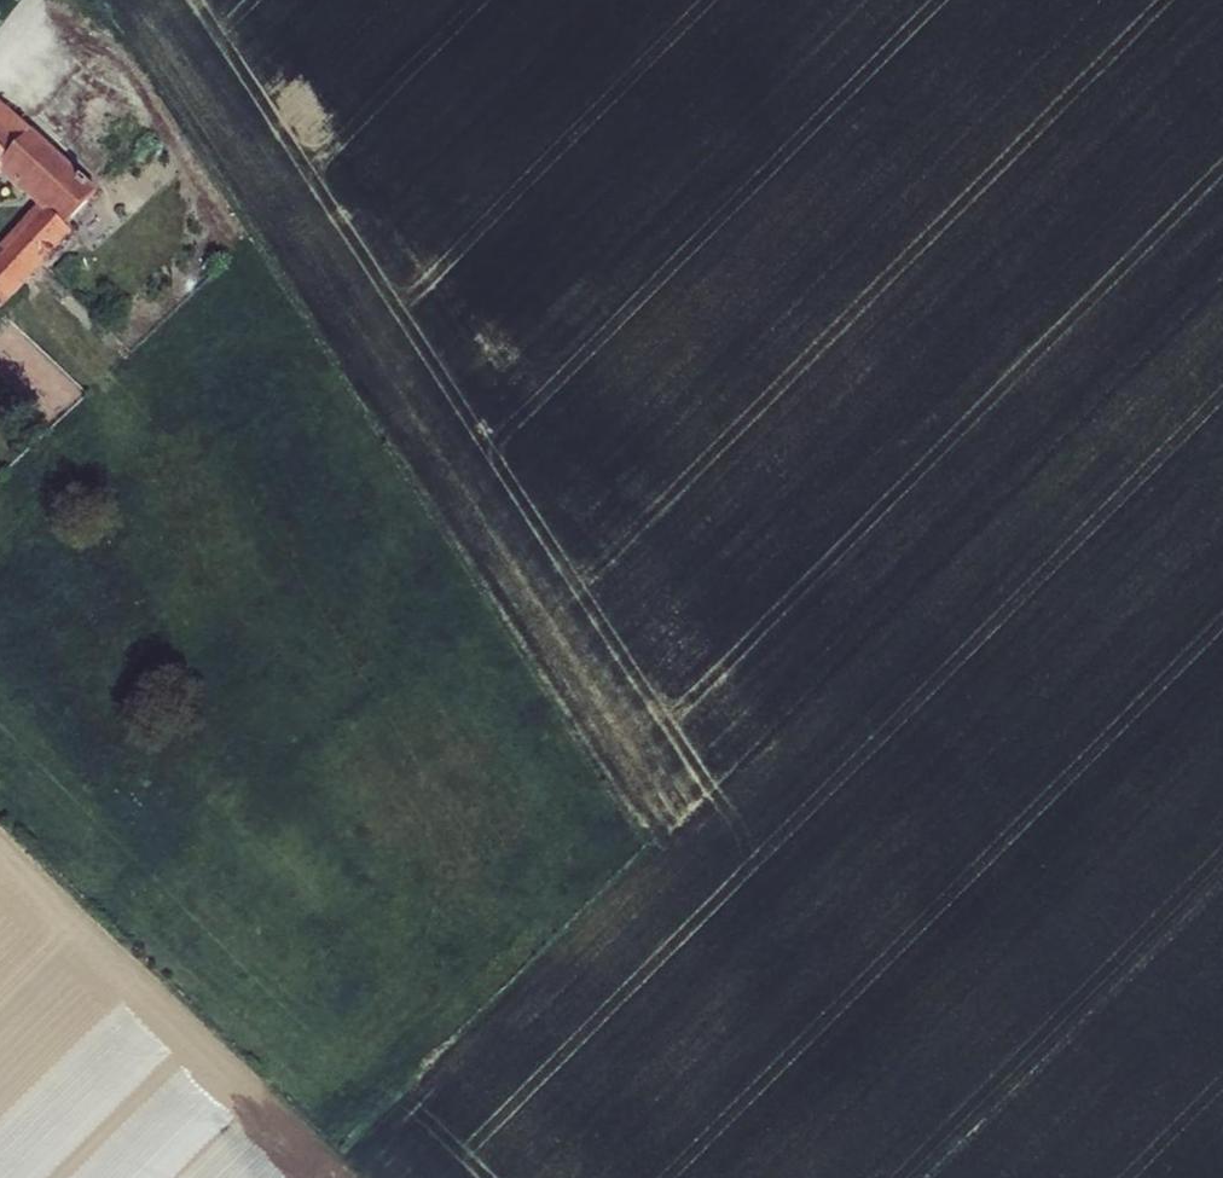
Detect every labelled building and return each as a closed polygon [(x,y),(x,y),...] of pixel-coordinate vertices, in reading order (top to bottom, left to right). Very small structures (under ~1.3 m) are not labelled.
[(45,213),(0,261),(0,310),(71,235),(64,229),(96,195),(30,134),(7,159),(0,153),(0,173),(45,213)]
